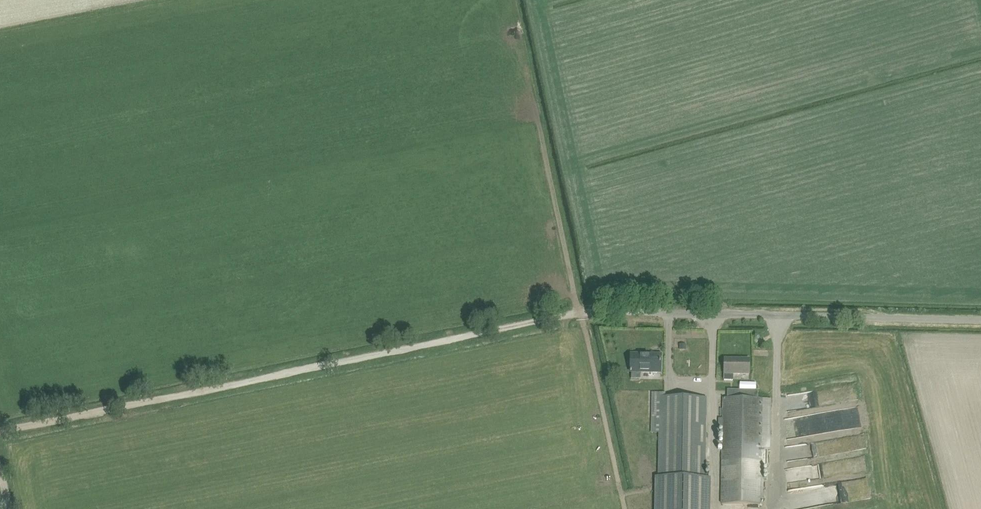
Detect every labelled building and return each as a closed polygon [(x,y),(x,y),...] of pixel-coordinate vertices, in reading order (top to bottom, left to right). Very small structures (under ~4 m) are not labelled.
[(631,364),(631,372),(631,379),(641,379),(641,372),(651,372),(661,372),(661,355),(631,354),(631,364)] [(734,373),(749,373),(750,358),(724,358),(724,380),(733,380),(734,373)] [(722,504),(760,505),(761,457),(770,457),(771,399),(759,399),(759,392),(726,392),(726,398),(724,398),(722,504)] [(652,434),(660,434),(659,478),(654,478),(654,508),(710,508),(711,479),(705,478),(707,398),(666,397),(666,393),(653,393),(652,434)]
